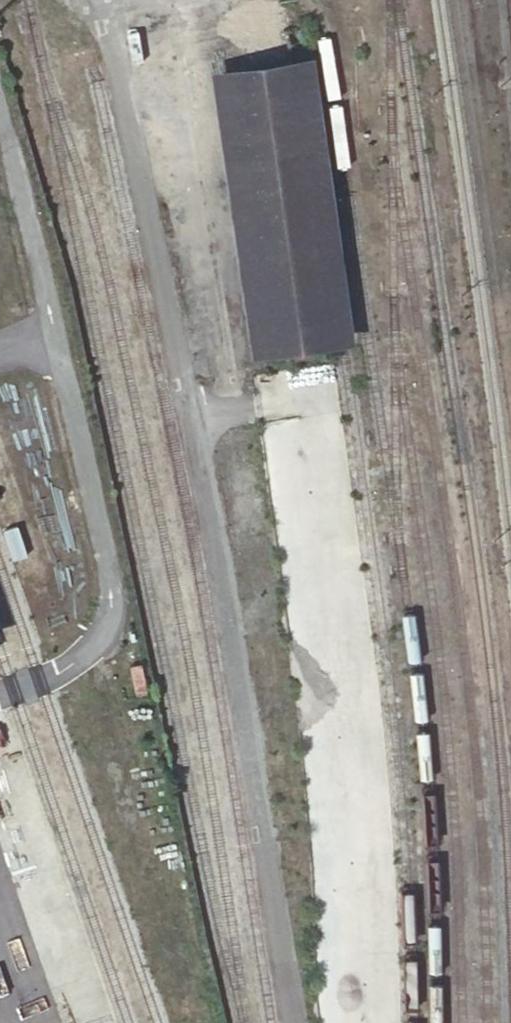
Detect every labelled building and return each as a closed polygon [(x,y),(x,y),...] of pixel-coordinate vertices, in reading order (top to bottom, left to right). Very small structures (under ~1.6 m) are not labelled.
[(293,65),(224,75),(262,351),(330,342),(293,65)] [(262,351),(224,75),(212,76),(249,353),(262,351)]
